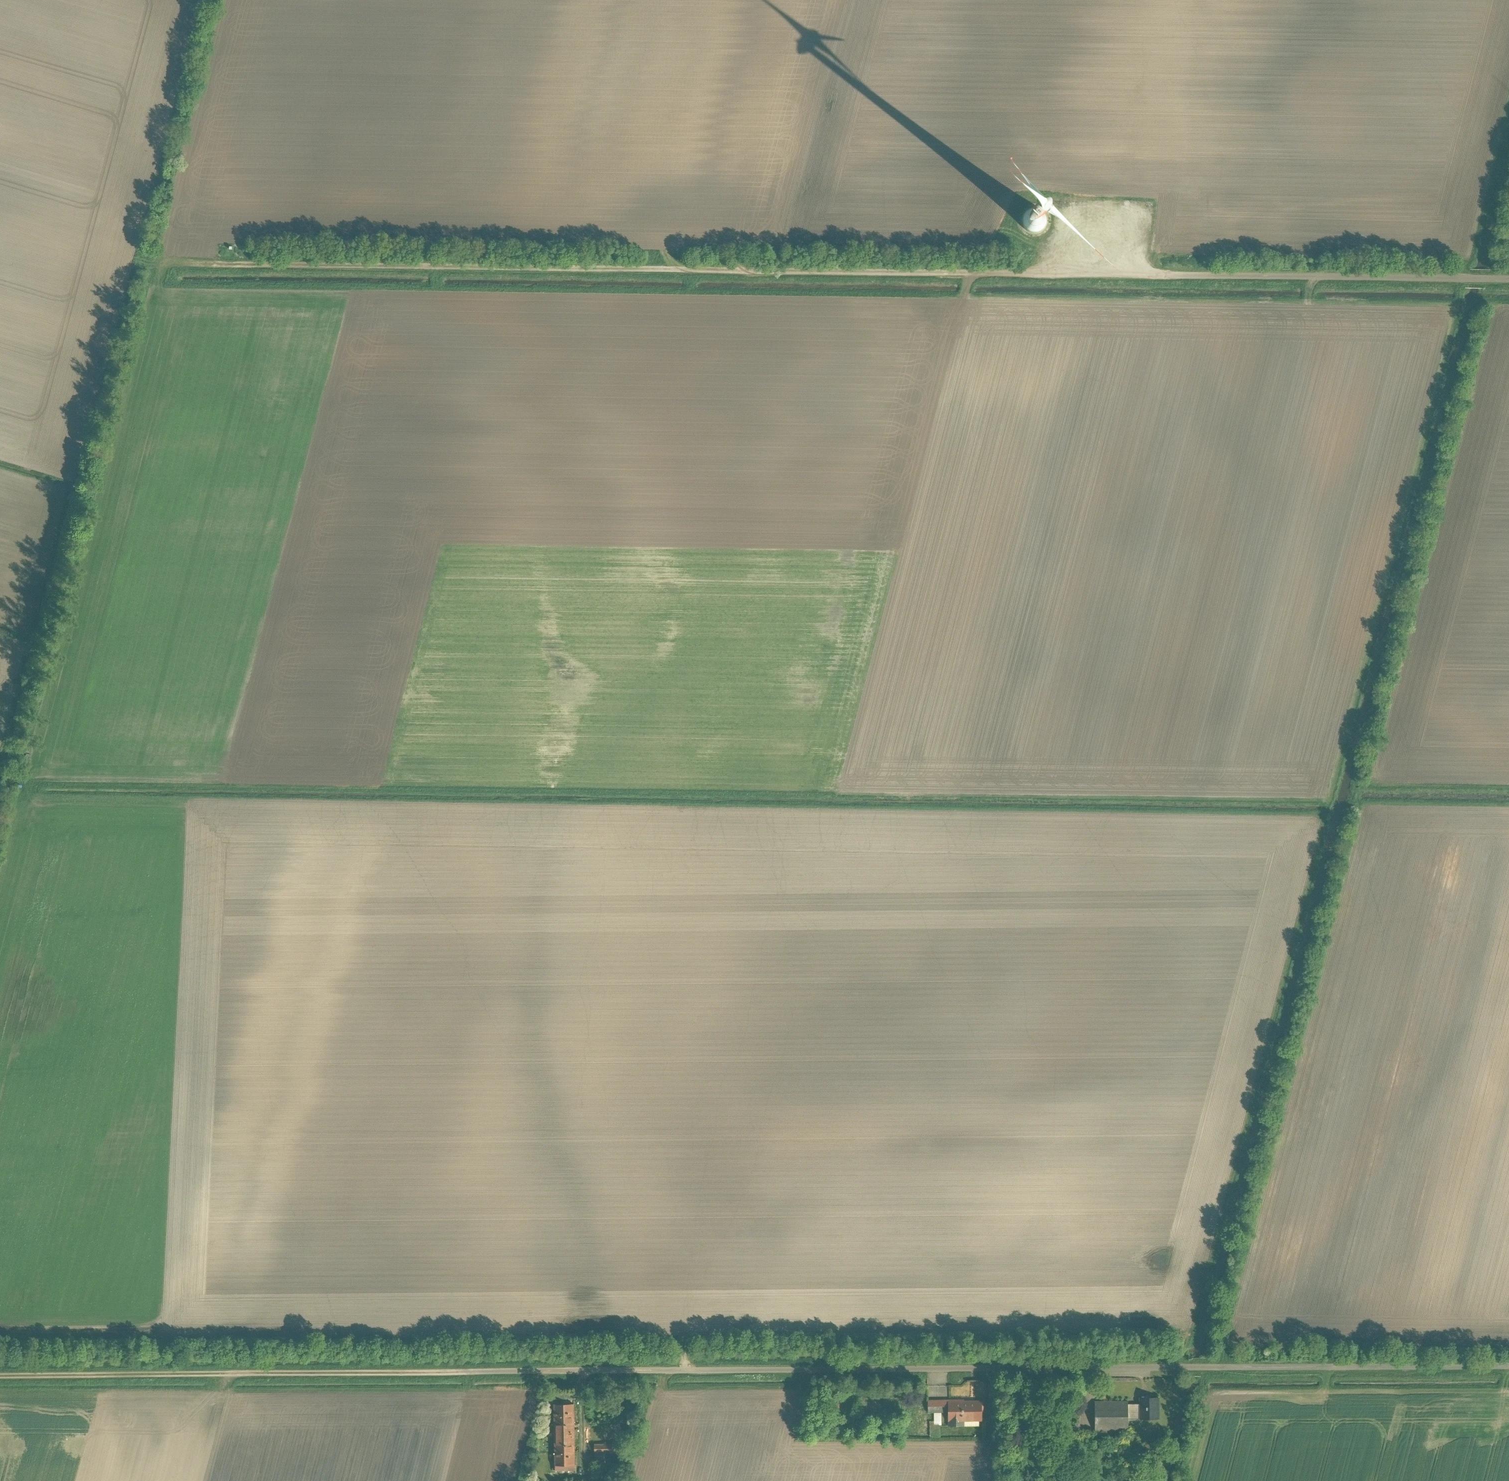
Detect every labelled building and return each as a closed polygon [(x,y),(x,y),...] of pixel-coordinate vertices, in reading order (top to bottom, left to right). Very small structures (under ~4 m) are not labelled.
[(1159,1399),(1139,1399),(1139,1422),(1160,1421),(1159,1399)] [(964,1400),(948,1401),(948,1414),(948,1424),(983,1423),(982,1401),(965,1401),(964,1400)] [(948,1401),(928,1401),(928,1414),(948,1414),(948,1401)] [(1128,1402),(1095,1402),(1095,1435),(1128,1435),(1128,1402)] [(574,1406),(554,1406),(556,1466),(575,1466),(574,1406)] [(610,1442),(594,1443),(595,1454),(610,1453),(610,1442)]
